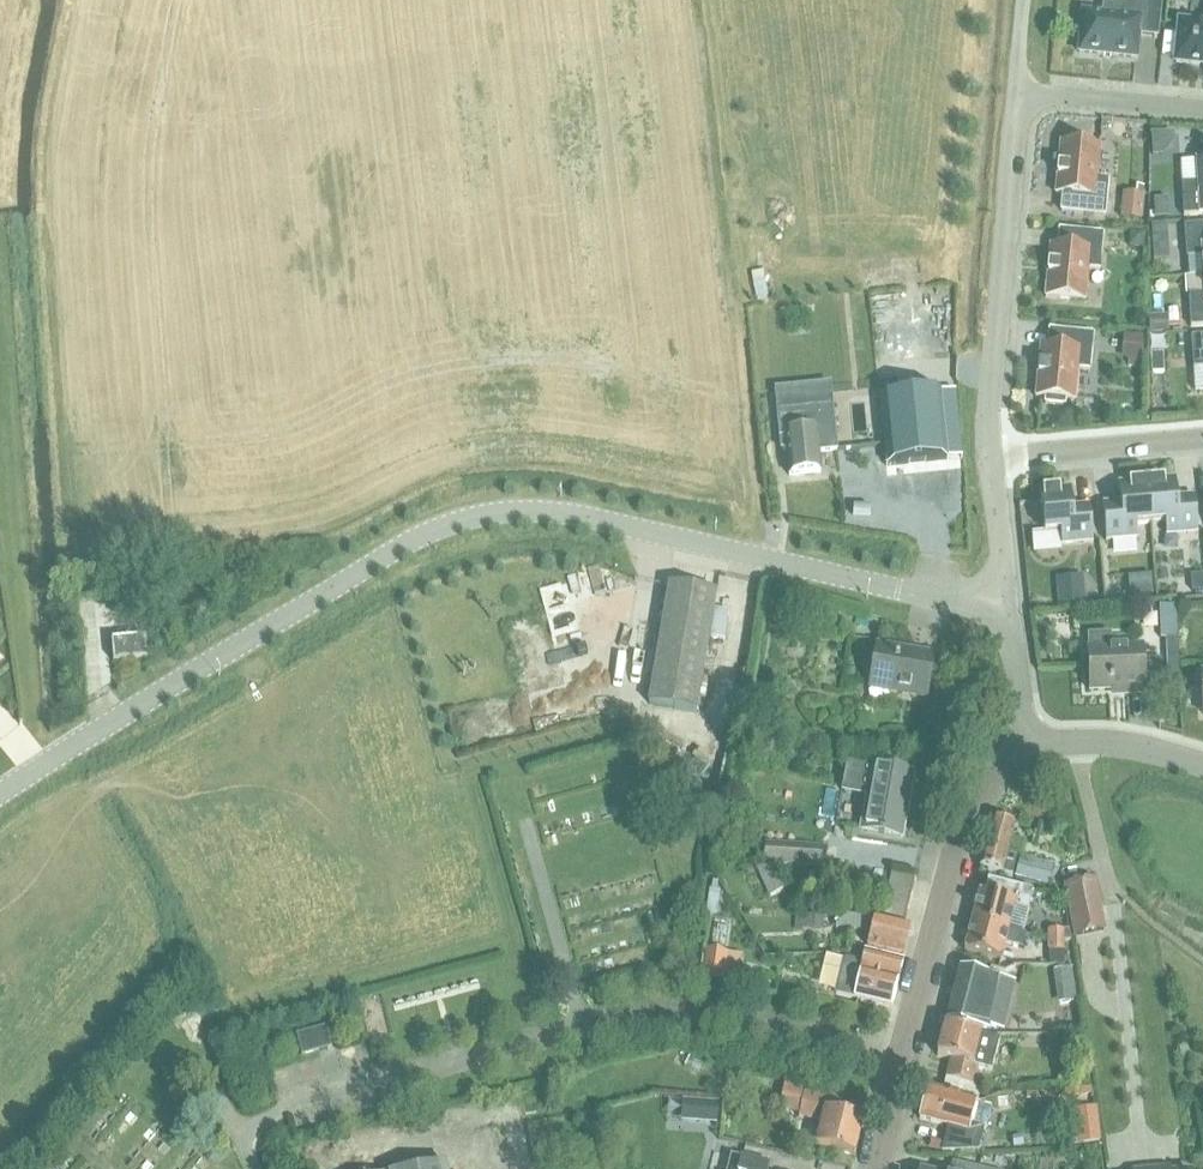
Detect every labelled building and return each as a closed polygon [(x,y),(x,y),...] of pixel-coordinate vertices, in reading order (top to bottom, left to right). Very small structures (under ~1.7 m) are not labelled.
[(1161,0),(1134,0),(1133,6),(1104,3),(1102,16),(1083,14),(1079,54),(1135,60),(1138,36),(1157,38),(1161,0)] [(1175,64),(1202,67),(1202,27),(1179,24),(1175,64)] [(1060,144),(1055,195),(1062,196),(1061,212),(1104,217),(1108,181),(1096,180),(1100,148),(1090,147),(1090,142),(1071,140),(1070,145),(1060,144)] [(1183,217),(1202,216),(1202,161),(1196,162),(1197,184),(1181,185),(1183,217)] [(1144,195),(1123,193),(1120,219),(1141,221),(1144,195)] [(1154,221),(1170,219),(1169,201),(1153,202),(1154,221)] [(1202,276),(1202,225),(1184,227),(1186,259),(1202,258),(1202,276)] [(1154,244),(1164,244),(1164,227),(1153,227),(1154,244)] [(1045,298),(1085,302),(1088,270),(1099,271),(1103,236),(1059,231),(1057,248),(1050,247),(1045,298)] [(1129,248),(1144,249),(1145,234),(1130,233),(1129,248)] [(1188,296),(1190,328),(1202,327),(1202,295),(1188,296)] [(1168,333),(1167,315),(1148,317),(1150,334),(1168,333)] [(1089,371),(1093,336),(1049,332),(1047,348),(1040,348),(1035,398),(1045,399),(1045,404),(1064,406),(1065,401),(1075,402),(1078,370),(1089,371)] [(1140,361),(1143,336),(1124,334),(1121,360),(1128,360),(1127,368),(1138,369),(1139,361),(1140,361)] [(1202,369),(1202,337),(1191,338),(1193,370),(1202,369)] [(1151,373),(1163,372),(1162,354),(1150,355),(1151,373)] [(880,402),(887,467),(946,461),(939,396),(880,402)] [(831,407),(776,413),(780,451),(785,451),(788,477),(819,474),(817,454),(835,452),(831,407)] [(1149,481),(1146,481),(1150,525),(1164,523),(1166,536),(1197,534),(1194,497),(1177,499),(1175,480),(1149,482),(1149,481)] [(1150,525),(1146,481),(1143,482),(1143,483),(1118,485),(1119,504),(1102,505),(1106,542),(1137,539),(1136,526),(1150,525)] [(1040,492),(1044,534),(1060,533),(1061,546),(1093,543),(1089,507),(1072,508),(1070,489),(1040,492)] [(648,705),(696,713),(716,594),(668,586),(648,705)] [(1110,634),(1087,636),(1088,652),(1090,691),(1124,689),(1125,695),(1144,694),(1142,648),(1111,650),(1110,634)] [(111,641),(113,663),(147,660),(145,638),(111,641)] [(868,688),(925,698),(932,656),(875,646),(868,688)] [(873,769),(861,830),(869,832),(897,837),(902,806),(907,806),(912,777),(873,769)] [(988,834),(979,868),(1004,874),(1012,876),(1017,855),(1007,853),(1014,826),(992,820),(988,834)] [(764,845),(763,865),(825,868),(826,848),(764,845)] [(1020,858),(1014,877),(1048,886),(1053,867),(1020,858)] [(758,872),(773,899),(786,894),(774,873),(758,872)] [(891,873),(879,921),(902,927),(915,879),(891,873)] [(979,893),(972,922),(1008,931),(1014,907),(1028,911),(1033,892),(1000,883),(996,898),(979,893)] [(1095,884),(1066,889),(1075,936),(1103,931),(1095,884)] [(794,929),(823,930),(823,916),(794,916),(794,929)] [(902,927),(879,921),(836,919),(835,931),(870,933),(866,948),(903,957),(909,929),(903,927),(902,927)] [(1008,931),(972,922),(964,951),(1000,961),(1004,945),(1022,949),(1026,936),(1008,931)] [(1062,931),(1048,931),(1048,942),(1063,941),(1063,942),(1070,942),(1069,931),(1062,931)] [(1063,941),(1048,942),(1049,966),(1063,965),(1063,942),(1063,941)] [(701,980),(738,985),(742,956),(705,950),(701,980)] [(864,953),(861,963),(844,959),(835,994),(891,1007),(902,962),(864,953)] [(959,971),(946,1021),(972,1028),(987,1031),(992,1006),(1007,1010),(1013,984),(997,981),(959,971)] [(1070,972),(1055,974),(1057,986),(1071,984),(1070,972)] [(944,1027),(936,1058),(950,1061),(945,1079),(971,1086),(976,1066),(992,1070),(999,1041),(979,1036),(944,1027)] [(304,1057),(334,1048),(328,1028),(298,1037),(304,1057)] [(842,1098),(805,1089),(784,1084),(778,1111),(798,1116),(798,1119),(821,1124),(815,1148),(854,1157),(863,1120),(838,1115),(842,1098)] [(989,1106),(975,1103),(975,1102),(927,1090),(919,1121),(948,1128),(941,1154),(978,1152),(983,1129),(986,1127),(991,1109),(989,1106)] [(701,1139),(717,1141),(720,1118),(704,1116),(704,1119),(675,1115),(674,1126),(702,1129),(701,1139)] [(768,1166),(729,1157),(726,1168),(768,1168),(768,1166)]
